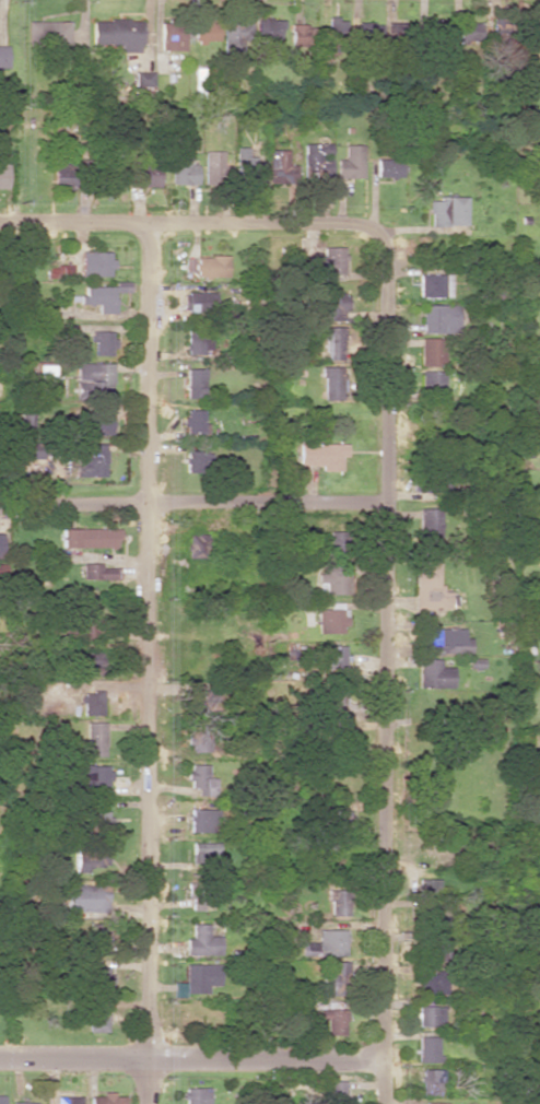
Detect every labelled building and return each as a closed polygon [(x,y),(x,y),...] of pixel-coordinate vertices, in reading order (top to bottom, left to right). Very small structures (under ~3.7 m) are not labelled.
[(480,22),(469,22),(470,17),(459,17),(458,43),(479,43),(480,22)] [(278,18),(255,19),(256,45),(279,44),(278,18)] [(346,18),(327,18),(327,52),(346,52),(346,18)] [(91,19),(90,44),(120,44),(120,51),(140,52),(141,20),(91,19)] [(69,21),(26,20),(25,44),(68,45),(69,21)] [(410,20),(386,21),(386,43),(411,42),(410,20)] [(501,20),(492,21),(492,39),(501,39),(501,20)] [(183,50),(184,22),(159,21),(158,49),(183,50)] [(192,40),(211,39),(210,21),(191,22),(192,40)] [(222,21),(221,49),(239,50),(240,40),(248,40),(249,22),(222,21)] [(379,22),(356,22),(356,46),(378,47),(379,22)] [(290,46),(308,46),(307,23),(290,24),(290,46)] [(134,87),(150,85),(149,71),(132,72),(134,87)] [(197,184),(197,164),(189,165),(189,140),(171,140),(171,184),(197,184)] [(363,144),(344,144),(344,159),(336,159),(336,177),(363,177),(363,144)] [(303,176),(330,177),(331,146),(304,145),(303,176)] [(263,158),(247,159),(247,147),(235,147),(235,182),(263,181),(263,158)] [(289,149),(269,150),(270,177),(289,176),(289,149)] [(222,150),(203,151),(204,185),(223,184),(222,150)] [(401,177),(401,159),(376,158),(375,176),(401,177)] [(53,186),(78,185),(78,159),(52,160),(53,186)] [(159,186),(159,163),(134,162),(133,186),(159,186)] [(465,196),(438,196),(438,200),(429,200),(428,225),(464,225),(465,196)] [(343,246),(323,247),(323,257),(316,257),(316,272),(344,272),(343,246)] [(110,251),(79,251),(78,275),(110,276),(110,251)] [(226,277),(227,256),(195,255),(195,276),(226,277)] [(72,277),(72,265),(47,265),(47,277),(72,277)] [(451,273),(418,273),(418,297),(450,297),(451,273)] [(114,286),(83,286),(83,294),(78,294),(77,304),(97,304),(97,313),(113,313),(114,286)] [(181,312),(213,312),(214,292),(181,292),(181,312)] [(343,320),(344,292),(315,292),(315,319),(343,320)] [(422,333),(457,332),(456,304),(422,305),(422,333)] [(325,359),(342,359),(341,326),(324,327),(325,359)] [(91,355),(112,354),(111,330),(91,331),(91,355)] [(186,352),(210,353),(211,338),(202,338),(202,331),(186,331),(186,352)] [(443,337),(420,338),(421,366),(444,366),(443,337)] [(112,395),(113,364),(75,362),(74,394),(112,395)] [(32,363),(31,381),(52,382),(53,364),(32,363)] [(342,399),(341,366),(322,366),(323,400),(342,399)] [(185,398),(203,398),(203,368),(185,368),(185,398)] [(443,371),(422,371),(421,397),(442,398),(443,371)] [(205,409),(184,409),(184,433),(204,434),(205,409)] [(21,411),(20,427),(33,427),(34,411),(21,411)] [(110,414),(77,413),(76,434),(110,435),(110,414)] [(298,465),(319,465),(319,470),(340,471),(340,456),(346,456),(346,444),(299,442),(298,465)] [(18,458),(41,459),(42,443),(19,443),(18,458)] [(106,476),(105,443),(74,444),(75,477),(106,476)] [(185,470),(205,471),(206,451),(186,450),(185,470)] [(438,508),(417,508),(418,546),(438,546),(438,508)] [(117,527),(60,529),(61,548),(118,546),(117,527)] [(328,530),(328,554),(346,555),(347,531),(328,530)] [(412,608),(454,609),(454,591),(441,591),(441,584),(435,584),(435,558),(413,558),(412,608)] [(115,567),(100,567),(100,563),(81,563),(81,579),(115,579),(115,567)] [(316,573),(317,594),(345,593),(345,563),(323,564),(324,573),(316,573)] [(97,601),(78,601),(77,618),(63,618),(62,637),(97,637),(97,601)] [(315,608),(315,633),(344,632),(343,608),(315,608)] [(462,627),(427,628),(427,653),(469,653),(469,637),(463,637),(462,627)] [(343,666),(343,644),(315,644),(315,667),(343,666)] [(74,674),(99,675),(100,653),(75,651),(74,674)] [(451,687),(451,667),(439,667),(439,659),(419,659),(419,687),(451,687)] [(213,711),(213,689),(185,689),(185,711),(213,711)] [(86,756),(105,756),(105,722),(86,722),(86,756)] [(188,751),(209,752),(209,724),(189,724),(188,751)] [(206,764),(187,764),(186,787),(196,787),(196,795),(214,795),(214,777),(206,777),(206,764)] [(108,765),(77,765),(77,785),(108,786),(108,765)] [(216,808),(188,808),(188,832),(216,832),(216,808)] [(108,810),(80,811),(81,832),(108,831),(108,810)] [(201,853),(217,854),(217,842),(191,841),(190,860),(201,860),(201,853)] [(105,868),(106,847),(74,846),(73,871),(86,872),(86,867),(105,868)] [(440,879),(420,878),(419,896),(439,897),(440,879)] [(66,884),(65,910),(105,911),(106,885),(66,884)] [(348,915),(348,890),(330,889),(329,915),(348,915)] [(88,923),(87,950),(104,951),(105,923),(88,923)] [(184,955),(219,954),(219,935),(207,935),(207,923),(191,924),(191,938),(184,938),(184,955)] [(317,954),(345,954),(345,929),(317,929),(317,954)] [(429,961),(444,962),(445,940),(431,939),(429,961)] [(208,993),(208,985),(219,986),(220,964),(184,963),(184,993),(208,993)] [(107,988),(106,967),(83,967),(84,989),(107,988)] [(322,995),(343,994),(341,968),(321,969),(322,995)] [(440,993),(441,973),(423,972),(423,993),(440,993)] [(418,1025),(443,1026),(444,1006),(418,1005),(418,1025)] [(106,1031),(106,1007),(86,1007),(86,1031),(106,1031)] [(326,1021),(325,1035),(344,1036),(345,1009),(319,1008),(319,1020),(326,1021)] [(420,1062),(440,1062),(439,1036),(419,1036),(420,1062)] [(444,1069),(422,1068),(421,1080),(443,1081),(444,1069)] [(325,1081),(326,1103),(344,1103),(343,1080),(325,1081)] [(209,1087),(183,1087),(184,1103),(209,1103),(209,1087)] [(122,1096),(112,1096),(112,1092),(101,1092),(100,1096),(90,1096),(90,1103),(122,1103),(122,1096)]
